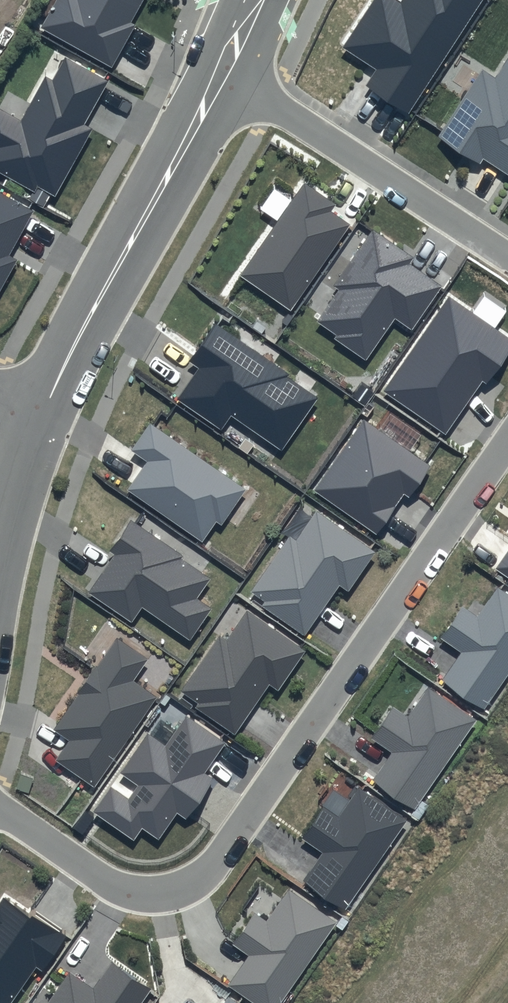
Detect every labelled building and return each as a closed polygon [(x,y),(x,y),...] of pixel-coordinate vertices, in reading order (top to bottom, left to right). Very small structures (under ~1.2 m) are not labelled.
[(42,28),(111,66),(135,24),(131,22),(143,0),(58,0),(42,28)] [(401,4),(395,0),(375,0),(344,47),(377,69),(366,85),(408,113),(484,0),(403,0),(401,4)] [(65,55),(52,78),(45,75),(20,120),(0,109),(0,172),(33,190),(37,184),(55,194),(92,128),(85,124),(109,80),(65,55)] [(494,77),(481,68),(436,138),(477,165),(482,158),(507,175),(507,55),(494,77)] [(336,205),(305,183),(241,275),(291,310),(350,225),(331,212),(336,205)] [(0,192),(0,288),(15,260),(8,256),(34,210),(0,192)] [(413,257),(373,230),(335,285),(339,289),(317,322),(336,334),(333,338),(366,361),(395,318),(412,330),(442,286),(408,264),(413,257)] [(448,297),(383,392),(446,435),(482,382),(486,385),(507,353),(507,337),(448,297)] [(288,374),(215,323),(189,361),(199,368),(177,400),(221,430),(232,414),(282,449),(317,399),(286,377),(288,374)] [(432,466),(362,419),(314,490),(377,533),(403,495),(409,499),(432,466)] [(247,489),(150,423),(132,450),(149,462),(129,491),(203,541),(216,522),(222,526),(247,489)] [(375,552),(316,511),(297,539),(290,535),(252,591),(266,601),(263,606),(305,634),(339,585),(348,592),(375,552)] [(183,556),(131,520),(109,551),(115,556),(89,593),(131,622),(142,606),(189,639),(210,609),(196,600),(210,580),(181,559),(183,556)] [(496,569),(507,577),(507,552),(496,569)] [(498,587),(477,617),(462,607),(441,638),(462,652),(442,680),(485,710),(507,677),(507,594),(498,587)] [(304,651),(247,611),(226,641),(220,636),(181,692),(197,703),(194,708),(233,735),(269,684),(277,690),(304,651)] [(147,659),(116,638),(53,729),(69,740),(55,761),(94,788),(156,698),(132,681),(147,659)] [(474,720),(427,688),(408,716),(393,706),(371,738),(392,753),(372,781),(414,809),(474,720)] [(227,743),(187,715),(166,746),(146,732),(118,774),(136,786),(128,798),(111,787),(93,811),(133,838),(140,827),(157,839),(177,811),(185,817),(212,778),(206,773),(227,743)] [(407,820),(359,787),(337,818),(323,807),(302,838),(321,852),(302,880),(345,910),(407,820)] [(289,890),(267,923),(253,913),(232,945),(247,955),(226,987),(250,1002),(281,1002),(336,921),(289,890)] [(5,897),(0,904),(0,1002),(10,1002),(36,966),(44,971),(66,939),(5,897)] [(112,962),(94,988),(69,971),(47,1002),(142,1002),(152,989),(112,962)]
